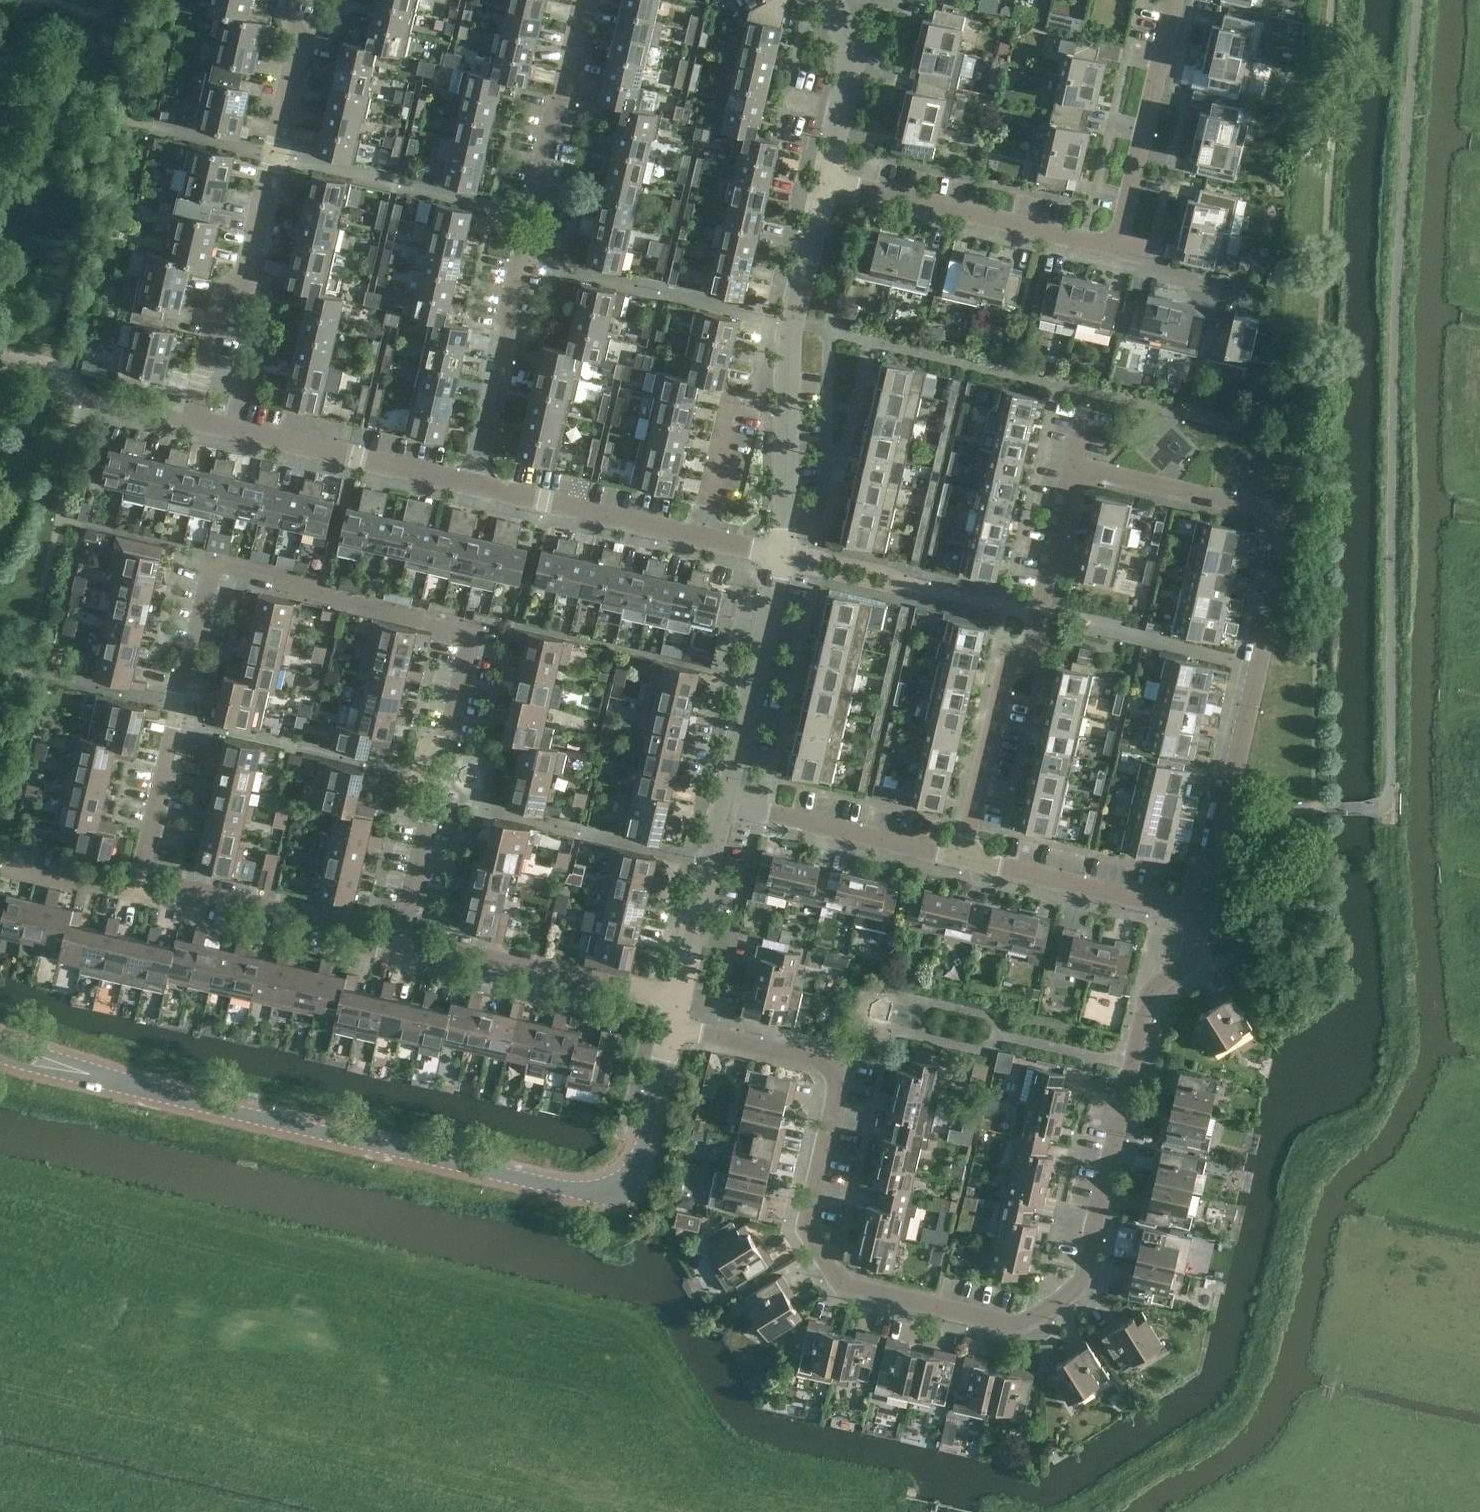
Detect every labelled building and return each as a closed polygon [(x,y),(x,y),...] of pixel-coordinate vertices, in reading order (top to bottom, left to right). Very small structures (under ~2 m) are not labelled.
[(252,0),(210,0),(208,12),(217,14),(226,16),(226,15),(261,23),(264,13),(250,10),(252,0)] [(419,0),(378,0),(378,2),(416,11),(419,0)] [(546,0),(510,0),(508,9),(542,17),(546,0)] [(621,12),(655,20),(660,0),(624,0),(621,12)] [(751,7),(749,18),(782,26),(788,0),(747,0),(751,7)] [(411,33),(416,11),(378,2),(372,24),(411,33)] [(452,5),(448,19),(456,20),(459,7),(452,5)] [(465,8),(462,22),(470,24),(473,10),(465,8)] [(923,18),(918,41),(958,51),(966,15),(936,8),(933,20),(923,18)] [(1002,15),(1011,17),(1013,9),(1009,8),(1003,13),(1002,15)] [(537,39),(542,17),(508,9),(503,31),(537,39)] [(663,22),(655,20),(621,12),(616,34),(650,42),(658,44),(663,22)] [(1038,12),(1035,23),(1047,26),(1049,15),(1038,12)] [(273,15),(264,13),(261,23),(226,15),(226,16),(217,14),(212,35),(221,37),(261,46),(264,33),(268,34),(269,30),(273,15)] [(1213,23),(1208,47),(1247,56),(1248,55),(1255,57),(1263,22),(1225,13),(1222,25),(1213,23)] [(692,14),(689,28),(696,29),(700,16),(692,14)] [(706,17),(702,31),(710,33),(713,19),(706,17)] [(777,48),(782,26),(749,18),(743,40),(777,48)] [(453,34),(456,20),(448,19),(445,32),(453,34)] [(1073,24),(1071,30),(1081,33),(1083,23),(1076,21),(1073,24)] [(467,38),(470,24),(462,22),(459,36),(467,38)] [(406,57),(411,33),(372,24),(367,46),(367,47),(378,49),(378,50),(406,57)] [(693,43),(696,29),(689,28),(685,41),(693,43)] [(532,61),(537,39),(503,31),(498,53),(532,61)] [(707,46),(710,33),(702,31),(699,45),(707,46)] [(645,64),(650,42),(616,34),(611,56),(645,64)] [(255,69),(261,46),(221,37),(216,58),(211,57),(208,69),(238,76),(240,66),(255,69)] [(1059,55),(1066,57),(1061,75),(1101,84),(1107,61),(1097,58),(1100,46),(1070,39),(1063,38),(1059,55)] [(772,70),(777,48),(743,40),(738,63),(772,70)] [(372,72),(378,50),(378,49),(367,47),(367,46),(344,41),(339,64),(372,72)] [(966,53),(958,51),(918,41),(913,65),(922,67),(919,79),(958,88),(966,53)] [(1001,41),(998,53),(1008,55),(1011,43),(1001,41)] [(1247,93),(1255,57),(1248,55),(1247,56),(1208,47),(1202,70),(1212,72),(1209,85),(1247,93)] [(452,67),(455,53),(447,51),(444,65),(452,67)] [(532,61),(498,53),(493,52),(488,74),(488,75),(503,79),(526,85),(532,61)] [(463,55),(455,53),(452,67),(460,68),(463,55)] [(640,87),(645,64),(611,56),(606,79),(640,87)] [(681,58),(678,72),(686,74),(689,60),(681,58)] [(425,75),(428,61),(421,59),(417,73),(425,75)] [(994,60),(992,67),(1007,71),(1009,63),(994,60)] [(436,63),(428,61),(425,75),(433,77),(436,63)] [(695,61),(692,75),(700,77),(703,63),(695,61)] [(767,93),(772,70),(738,63),(733,85),(767,93)] [(367,94),(372,72),(339,64),(333,86),(367,94)] [(236,86),(238,76),(208,69),(201,102),(245,113),(251,89),(236,86)] [(498,101),(503,79),(488,75),(488,74),(465,69),(459,92),(464,93),(498,101)] [(683,88),(686,74),(678,72),(675,86),(683,88)] [(697,91),(700,77),(692,75),(689,89),(697,91)] [(1096,107),(1101,84),(1061,75),(1053,110),(1084,117),(1086,105),(1096,107)] [(644,88),(640,87),(606,79),(601,102),(624,107),(624,106),(639,110),(639,109),(644,88)] [(950,123),(958,88),(919,79),(916,90),(907,88),(902,112),(941,121),(950,123)] [(762,115),(767,93),(733,85),(728,107),(762,115)] [(372,95),(367,94),(333,86),(328,108),(362,116),(367,117),(372,95)] [(412,105),(415,91),(407,89),(404,103),(412,105)] [(1003,89),(1001,97),(1014,100),(1016,92),(1003,89)] [(421,92),(418,106),(426,108),(429,94),(421,92)] [(493,123),(498,101),(464,93),(459,116),(493,123)] [(992,97),(990,104),(998,106),(1000,98),(992,97)] [(1201,111),(1196,134),(1243,145),(1251,109),(1244,108),(1244,107),(1239,106),(1213,101),(1210,113),(1201,111)] [(240,136),(245,113),(201,102),(195,126),(240,136)] [(409,118),(412,105),(404,103),(401,117),(409,118)] [(682,120),(685,106),(677,104),(674,118),(682,120)] [(422,122),(426,108),(418,106),(414,120),(422,122)] [(663,115),(639,109),(639,110),(624,106),(624,107),(619,129),(653,137),(657,138),(663,115)] [(693,108),(685,106),(682,120),(689,122),(693,108)] [(757,137),(762,115),(728,107),(723,130),(746,135),(757,137)] [(357,138),(362,116),(328,108),(323,130),(357,138)] [(176,113),(163,110),(161,118),(175,121),(176,113)] [(1081,129),(1084,117),(1053,110),(1045,145),(1085,154),(1090,131),(1081,129)] [(933,157),(941,121),(902,112),(896,135),(906,137),(903,150),(933,157)] [(488,145),(493,123),(459,116),(454,137),(488,145)] [(997,120),(994,132),(1006,134),(1008,123),(997,120)] [(702,139),(705,125),(697,123),(694,137),(702,139)] [(713,127),(705,125),(702,139),(710,141),(713,127)] [(647,159),(653,137),(619,129),(614,151),(647,159)] [(362,140),(357,138),(323,130),(318,154),(356,163),(362,140)] [(402,149),(405,135),(397,133),(394,147),(402,149)] [(1235,181),(1243,145),(1196,134),(1190,157),(1199,160),(1197,172),(1235,181)] [(780,142),(757,137),(746,135),(741,157),(775,165),(780,142)] [(170,140),(156,137),(154,145),(168,148),(170,140)] [(411,137),(407,150),(415,152),(418,138),(411,137)] [(482,168),(488,145),(454,137),(448,160),(482,168)] [(185,168),(190,169),(230,179),(235,155),(191,145),(185,168)] [(1079,178),(1085,154),(1045,145),(1037,181),(1067,188),(1070,175),(1079,178)] [(398,163),(402,149),(394,147),(391,161),(398,163)] [(412,166),(415,152),(407,150),(404,164),(412,166)] [(655,161),(647,159),(614,151),(608,173),(642,181),(650,183),(655,161)] [(684,153),(681,167),(689,169),(692,155),(684,153)] [(698,156),(694,170),(702,172),(706,158),(698,156)] [(769,188),(775,165),(741,157),(736,179),(769,188)] [(482,168),(448,160),(440,158),(435,181),(477,191),(482,168)] [(686,183),(689,169),(681,167),(677,181),(686,183)] [(224,202),(230,179),(190,169),(185,191),(180,190),(178,202),(207,208),(209,198),(224,202)] [(699,186),(702,172),(694,170),(691,184),(699,186)] [(308,196),(342,204),(346,205),(352,182),(313,173),(313,174),(308,196)] [(637,203),(642,181),(608,173),(603,195),(637,203)] [(769,188),(736,179),(731,178),(726,201),(730,202),(764,210),(769,188)] [(1189,198),(1183,222),(1231,233),(1239,197),(1201,188),(1198,200),(1189,198)] [(632,226),(637,203),(603,195),(598,218),(632,226)] [(337,226),(342,204),(308,196),(303,219),(337,226)] [(674,197),(670,211),(679,213),(682,199),(674,197)] [(382,199),(379,213),(387,215),(390,201),(382,199)] [(687,200),(684,214),(692,216),(695,202),(687,200)] [(425,224),(433,226),(467,233),(473,210),(430,201),(425,224)] [(205,218),(207,208),(178,202),(175,213),(179,215),(174,236),(214,245),(220,222),(205,218)] [(404,204),(395,202),(392,216),(400,218),(404,204)] [(759,232),(764,210),(730,202),(725,224),(759,232)] [(675,227),(679,213),(670,211),(667,225),(675,227)] [(383,228),(387,215),(379,213),(376,227),(383,228)] [(689,230),(692,216),(684,214),(681,228),(689,230)] [(397,232),(400,218),(392,216),(389,230),(397,232)] [(627,248),(632,226),(598,218),(593,240),(627,248)] [(341,228),(337,226),(303,219),(297,241),(336,250),(341,228)] [(1223,268),(1231,233),(1183,222),(1178,245),(1187,247),(1185,260),(1223,268)] [(754,254),(759,232),(725,224),(720,246),(754,254)] [(462,256),(467,233),(433,226),(428,248),(462,256)] [(892,284),(903,237),(880,231),(878,240),(866,237),(857,276),(892,284)] [(214,245),(174,236),(170,235),(165,256),(165,257),(205,266),(203,276),(212,278),(215,263),(216,259),(211,258),(214,245)] [(927,242),(903,237),(892,284),(928,292),(937,254),(925,251),(927,242)] [(622,271),(627,248),(593,240),(588,263),(622,271)] [(331,272),(336,250),(297,241),(292,263),(331,272)] [(663,242),(660,256),(668,258),(672,244),(663,242)] [(372,243),(368,257),(376,259),(379,245),(372,243)] [(677,245),(674,259),(682,261),(685,246),(677,245)] [(393,248),(385,246),(382,260),(390,262),(393,248)] [(749,276),(754,254),(720,246),(715,268),(749,276)] [(457,278),(462,256),(428,248),(423,270),(457,278)] [(978,304),(980,296),(989,256),(966,251),(964,260),(951,257),(942,296),(978,304)] [(189,273),(203,276),(205,266),(165,257),(165,256),(147,252),(141,275),(186,285),(189,273)] [(665,272),(668,258),(660,256),(657,270),(665,272)] [(1012,262),(989,256),(980,296),(1016,304),(1023,274),(1010,271),(1012,262)] [(373,273),(376,259),(368,257),(365,271),(373,273)] [(679,274),(682,261),(674,259),(671,273),(679,274)] [(387,276),(390,262),(382,260),(378,274),(387,276)] [(326,294),(331,272),(292,263),(287,286),(310,292),(311,291),(326,295),(326,294)] [(743,300),(749,276),(715,268),(710,292),(743,300)] [(452,300),(457,278),(423,270),(418,292),(452,300)] [(1269,273),(1266,286),(1274,288),(1277,275),(1269,273)] [(1076,327),(1087,279),(1063,274),(1061,283),(1049,280),(1040,318),(1076,327)] [(181,309),(186,285),(141,275),(134,310),(167,317),(163,316),(166,305),(181,309)] [(1110,285),(1087,279),(1076,327),(1111,335),(1120,297),(1108,294),(1110,285)] [(583,283),(578,306),(612,314),(617,315),(623,292),(583,283)] [(372,305),(375,291),(367,289),(363,303),(372,305)] [(344,298),(326,294),(326,295),(311,291),(310,292),(305,314),(339,321),(344,298)] [(382,293),(375,291),(372,305),(379,307),(382,293)] [(452,300),(418,292),(413,291),(408,315),(431,320),(431,319),(447,323),(447,322),(452,300)] [(1161,346),(1172,299),(1149,293),(1147,303),(1134,300),(1126,338),(1161,346)] [(1196,304),(1172,299),(1161,346),(1197,355),(1206,317),(1193,314),(1196,304)] [(101,303),(99,313),(107,315),(109,305),(101,303)] [(606,336),(612,314),(578,306),(573,328),(606,336)] [(842,306),(840,314),(856,318),(858,309),(842,306)] [(648,307),(645,322),(653,323),(656,309),(648,307)] [(392,325),(395,311),(387,309),(384,323),(392,325)] [(691,332),(700,334),(733,342),(739,319),(697,309),(691,332)] [(167,318),(167,317),(134,310),(130,323),(135,324),(130,345),(170,354),(176,331),(161,328),(163,317),(167,318)] [(400,326),(403,314),(403,313),(395,311),(392,325),(400,326)] [(662,311),(659,325),(667,327),(670,313),(662,311)] [(334,343),(339,321),(305,314),(300,336),(334,343)] [(1249,367),(1257,330),(1259,319),(1242,315),(1241,321),(1234,319),(1233,323),(1221,320),(1212,358),(1249,367)] [(470,327),(447,322),(447,323),(431,319),(431,320),(426,342),(465,351),(470,327)] [(904,319),(902,326),(918,330),(920,323),(904,319)] [(650,337),(653,323),(645,322),(642,335),(650,337)] [(663,340),(667,327),(659,325),(656,339),(663,340)] [(611,337),(606,336),(573,328),(567,350),(567,351),(578,353),(578,354),(589,356),(606,360),(611,337)] [(733,342),(700,334),(691,332),(686,355),(694,357),(728,364),(733,342)] [(329,366),(334,343),(300,336),(295,358),(329,366)] [(374,339),(371,352),(379,354),(382,340),(374,339)] [(388,342),(385,356),(393,357),(396,344),(388,342)] [(460,373),(465,351),(426,342),(421,364),(460,373)] [(170,354),(130,345),(126,344),(117,380),(147,386),(150,374),(165,378),(170,354)] [(584,378),(589,356),(578,354),(578,353),(567,351),(567,350),(544,344),(539,368),(577,376),(584,378)] [(376,368),(379,354),(371,352),(368,366),(376,368)] [(642,368),(646,354),(638,352),(635,366),(642,368)] [(654,356),(652,356),(646,354),(642,368),(650,370),(654,356)] [(389,371),(393,357),(385,356),(382,369),(389,371)] [(723,387),(728,364),(694,357),(689,378),(689,379),(700,381),(700,382),(723,387)] [(85,358),(82,372),(91,375),(95,361),(85,358)] [(333,367),(329,366),(295,358),(290,380),(328,389),(333,367)] [(883,361),(878,384),(922,394),(927,371),(883,361)] [(622,378),(625,364),(617,362),(614,376),(622,378)] [(454,395),(460,373),(421,364),(416,386),(454,395)] [(630,380),(633,366),(625,364),(622,378),(630,380)] [(587,379),(584,378),(577,376),(539,368),(534,390),(572,399),(582,401),(587,379)] [(694,404),(700,382),(700,381),(689,379),(689,378),(658,371),(652,393),(656,394),(661,395),(661,396),(694,404)] [(960,391),(962,379),(954,377),(951,389),(960,391)] [(323,412),(328,389),(290,380),(284,403),(323,412)] [(976,382),(968,381),(966,392),(966,393),(973,394),(976,382)] [(364,383),(361,397),(369,399),(372,385),(364,383)] [(917,417),(922,394),(878,384),(872,406),(917,417)] [(378,386),(374,400),(382,402),(385,388),(378,386)] [(449,417),(454,395),(416,386),(411,408),(449,417)] [(957,402),(960,391),(951,389),(949,401),(957,402)] [(1002,389),(998,409),(1034,418),(1039,397),(1002,389)] [(567,421),(572,399),(534,390),(528,412),(567,421)] [(609,408),(612,394),(604,392),(601,405),(609,408)] [(689,426),(694,404),(661,396),(661,395),(656,394),(651,417),(689,426)] [(626,397),(618,395),(615,409),(623,411),(626,397)] [(365,412),(369,399),(361,397),(358,411),(365,412)] [(379,416),(382,402),(374,400),(371,414),(379,416)] [(954,414),(957,402),(949,401),(946,412),(954,414)] [(606,421),(609,408),(601,405),(598,419),(606,421)] [(912,439),(917,417),(872,406),(867,428),(912,439)] [(444,440),(449,417),(411,408),(405,432),(444,440)] [(619,425),(623,411),(615,409),(612,423),(619,425)] [(1029,438),(1034,418),(998,409),(993,429),(1029,438)] [(961,410),(959,421),(967,423),(969,412),(961,410)] [(562,443),(567,421),(528,412),(523,434),(562,443)] [(952,425),(954,414),(946,412),(944,423),(952,425)] [(684,448),(689,426),(651,417),(646,439),(650,441),(650,440),(684,448)] [(964,435),(967,423),(959,421),(956,433),(964,435)] [(949,436),(952,425),(944,423),(941,434),(949,436)] [(906,461),(912,439),(867,428),(862,451),(906,461)] [(1029,438),(993,429),(986,428),(982,448),(988,449),(1025,458),(1029,438)] [(557,467),(562,443),(523,434),(518,458),(557,467)] [(947,447),(949,436),(941,434),(938,445),(947,447)] [(126,488),(138,438),(128,436),(124,452),(111,449),(107,464),(97,462),(94,478),(104,480),(103,482),(126,488)] [(594,436),(591,450),(599,452),(602,438),(594,436)] [(146,503),(156,459),(144,456),(147,440),(138,438),(126,488),(124,498),(146,503)] [(679,470),(684,448),(650,440),(650,441),(646,439),(642,439),(637,461),(679,470)] [(608,440),(605,453),(612,455),(615,441),(608,440)] [(944,458),(947,447),(938,445),(936,456),(944,458)] [(168,508),(182,448),(173,446),(169,462),(156,459),(146,503),(168,508)] [(191,513),(201,469),(188,466),(192,451),(182,448),(168,508),(191,513)] [(1020,478),(1025,458),(988,449),(984,469),(1020,478)] [(595,466),(599,452),(591,450),(588,464),(595,466)] [(952,450),(950,461),(957,463),(960,452),(952,450)] [(901,484),(906,461),(862,451),(857,473),(901,484)] [(609,469),(612,455),(605,453),(601,467),(609,469)] [(941,469),(944,458),(936,456),(933,468),(941,469)] [(216,509),(227,459),(218,457),(214,472),(201,469),(191,513),(213,518),(216,509)] [(238,514),(246,480),(233,477),(237,461),(227,459),(216,509),(238,514)] [(674,494),(679,470),(637,461),(632,484),(674,494)] [(955,475),(957,463),(950,461),(947,473),(955,475)] [(260,519),(271,469),(262,467),(258,483),(246,480),(238,514),(260,519)] [(939,481),(941,469),(933,468),(931,479),(939,481)] [(282,524),(290,490),(277,487),(281,471),(271,469),(260,519),(282,524)] [(1015,498),(1020,478),(984,469),(979,490),(1015,498)] [(896,506),(901,484),(857,473),(852,496),(896,506)] [(304,529),(316,479),(306,477),(303,493),(290,490),(282,524),(304,529)] [(325,482),(316,479),(304,529),(328,535),(335,501),(322,497),(325,482)] [(936,492),(939,481),(931,479),(928,490),(936,492)] [(934,503),(936,492),(928,490),(925,501),(934,503)] [(943,490),(940,501),(948,503),(951,492),(943,490)] [(1011,518),(1015,498),(979,490),(974,509),(1011,518)] [(1097,495),(1092,516),(1128,525),(1133,504),(1097,495)] [(891,528),(896,506),(852,496),(846,518),(891,528)] [(931,514),(934,503),(925,501),(923,512),(931,514)] [(945,515),(948,503),(940,501),(938,513),(945,515)] [(456,516),(477,522),(480,511),(460,505),(456,516)] [(364,546),(372,512),(349,506),(338,553),(361,559),(364,546)] [(1011,518),(974,509),(971,508),(966,528),(970,529),(1006,538),(1011,518)] [(82,509),(79,518),(83,519),(87,520),(89,511),(82,509)] [(386,551),(394,517),(372,512),(364,546),(386,551)] [(929,525),(931,514),(923,512),(920,523),(929,525)] [(1132,525),(1128,525),(1092,516),(1087,536),(1123,544),(1127,545),(1132,525)] [(408,556),(416,522),(394,517),(386,551),(408,556)] [(885,551),(891,528),(846,518),(841,541),(885,551)] [(1157,519),(1154,531),(1162,532),(1165,521),(1157,519)] [(1198,519),(1193,542),(1240,553),(1240,552),(1243,541),(1258,545),(1260,533),(1198,519)] [(129,529),(139,531),(141,523),(130,521),(129,529)] [(429,571),(439,527),(416,522),(408,556),(406,566),(429,571)] [(926,536),(929,525),(920,523),(918,535),(926,536)] [(140,532),(151,534),(153,526),(142,524),(140,532)] [(451,576),(461,533),(439,527),(429,571),(451,576)] [(88,528),(86,536),(98,539),(100,531),(88,528)] [(1001,558),(1006,538),(970,529),(965,549),(1001,558)] [(934,530),(931,541),(939,543),(942,532),(934,530)] [(1159,544),(1162,532),(1154,531),(1152,542),(1159,544)] [(473,584),(483,538),(461,533),(451,576),(451,579),(473,584)] [(114,569),(120,571),(156,579),(164,546),(117,535),(109,568),(114,569)] [(923,548),(926,536),(918,535),(915,546),(923,548)] [(558,588),(570,539),(560,536),(557,552),(543,549),(535,583),(558,588)] [(1119,564),(1123,544),(1087,536),(1083,556),(1119,564)] [(498,577),(506,543),(483,538),(473,584),(495,589),(498,577)] [(217,541),(209,539),(208,547),(215,549),(217,541)] [(581,593),(588,559),(576,557),(580,541),(570,539),(558,588),(581,593)] [(947,545),(939,543),(931,541),(928,553),(944,556),(947,545)] [(1255,556),(1240,552),(1240,553),(1193,542),(1188,564),(1235,575),(1235,574),(1238,564),(1253,567),(1255,556)] [(529,548),(506,543),(498,577),(521,582),(529,548)] [(921,560),(923,548),(915,546),(912,558),(921,560)] [(603,598),(614,549),(605,547),(601,562),(588,559),(581,593),(603,598)] [(254,549),(253,558),(270,562),(272,553),(254,549)] [(623,612),(633,570),(620,567),(624,551),(614,549),(603,598),(601,606),(623,612)] [(996,578),(1001,558),(965,549),(960,570),(996,578)] [(286,555),(283,566),(295,569),(297,560),(297,558),(286,555)] [(1114,585),(1119,564),(1083,556),(1078,577),(1114,585)] [(645,621),(659,559),(650,557),(646,573),(633,570),(623,612),(622,616),(645,621)] [(667,627),(678,580),(665,577),(669,561),(659,559),(645,621),(667,627)] [(1148,559),(1145,570),(1153,572),(1156,560),(1148,559)] [(297,560),(295,569),(307,572),(309,562),(297,560)] [(1250,578),(1235,574),(1235,575),(1188,564),(1182,586),(1230,597),(1233,586),(1247,589),(1250,578)] [(692,619),(704,569),(694,567),(690,583),(678,580),(667,627),(689,632),(692,619)] [(151,600),(156,579),(120,571),(114,569),(109,590),(151,600)] [(713,572),(704,569),(692,619),(715,624),(723,591),(710,588),(713,572)] [(1150,583),(1153,572),(1145,570),(1142,582),(1150,583)] [(77,575),(76,582),(87,585),(89,577),(77,575)] [(354,591),(355,583),(342,580),(340,587),(354,591)] [(75,582),(73,590),(82,592),(85,593),(87,585),(75,582)] [(369,586),(355,583),(354,591),(367,594),(369,586)] [(1245,600),(1230,597),(1182,586),(1177,609),(1225,620),(1225,619),(1228,608),(1242,612),(1245,600)] [(73,590),(70,604),(79,606),(82,592),(73,590)] [(147,621),(151,600),(109,590),(108,597),(114,598),(110,613),(147,621)] [(398,601),(400,593),(386,590),(384,598),(398,601)] [(829,592),(824,615),(868,626),(874,602),(829,592)] [(260,593),(255,616),(291,624),(294,609),(300,611),(302,603),(260,593)] [(414,596),(400,593),(398,601),(412,604),(414,596)] [(443,611),(445,604),(431,600),(429,608),(443,611)] [(459,607),(445,604),(443,611),(457,615),(459,607)] [(334,619),(336,611),(324,608),(322,617),(334,619)] [(909,611),(901,609),(898,620),(906,622),(909,611)] [(1240,622),(1225,619),(1225,620),(1177,609),(1172,632),(1220,643),(1222,630),(1237,634),(1240,622)] [(488,622),(489,614),(476,611),(474,618),(488,622)] [(923,613),(915,611),(912,622),(920,624),(923,613)] [(142,642),(147,621),(110,613),(107,627),(101,626),(100,632),(142,642)] [(503,617),(489,614),(488,622),(501,625),(503,617)] [(863,648),(868,626),(824,615),(819,637),(863,648)] [(287,639),(291,624),(255,616),(250,637),(292,647),(293,640),(287,639)] [(555,616),(553,625),(563,627),(565,618),(555,616)] [(68,617),(66,624),(77,627),(79,620),(68,617)] [(986,627),(982,626),(949,619),(944,640),(981,648),(986,627)] [(430,640),(432,633),(373,620),(368,642),(412,652),(416,637),(430,640)] [(904,634),(906,622),(898,620),(895,632),(904,634)] [(1147,621),(1145,630),(1159,633),(1161,624),(1147,621)] [(76,635),(77,627),(66,624),(64,632),(76,635)] [(527,638),(524,653),(560,661),(568,663),(574,641),(515,628),(513,634),(527,638)] [(137,663),(142,642),(100,632),(98,639),(104,640),(101,655),(137,663)] [(901,645),(904,634),(895,632),(893,643),(901,645)] [(290,653),(292,647),(250,637),(245,658),(281,666),(284,652),(290,653)] [(858,670),(863,648),(819,637),(814,660),(858,670)] [(976,668),(981,648),(944,640),(941,639),(937,659),(940,660),(976,668)] [(916,642),(909,640),(908,640),(906,652),(914,653),(916,642)] [(409,668),(412,652),(368,642),(363,663),(371,665),(408,673),(406,679),(413,681),(416,669),(409,668)] [(898,656),(901,645),(893,643),(890,654),(898,656)] [(326,654),(328,647),(316,644),(314,652),(326,654)] [(1078,661),(1091,664),(1094,650),(1081,647),(1078,661)] [(697,650),(686,648),(683,659),(694,661),(697,650)] [(700,650),(697,662),(711,665),(713,653),(700,650)] [(324,662),(326,654),(314,652),(312,659),(324,662)] [(911,665),(914,653),(906,652),(903,663),(911,665)] [(555,683),(560,661),(524,653),(520,668),(519,674),(555,683)] [(896,667),(898,656),(890,654),(888,665),(896,667)] [(133,678),(137,663),(101,655),(96,677),(146,689),(147,682),(133,678)] [(1161,679),(1169,681),(1209,690),(1209,689),(1211,679),(1226,682),(1229,670),(1167,656),(1161,679)] [(276,688),(281,666),(245,658),(240,678),(236,677),(238,668),(228,665),(226,676),(262,684),(262,685),(274,688),(276,688)] [(853,692),(858,670),(814,660),(809,682),(853,692)] [(971,688),(976,668),(940,660),(935,679),(971,688)] [(655,677),(653,683),(695,693),(700,671),(664,662),(661,678),(655,677)] [(403,695),(406,679),(408,673),(371,665),(367,686),(403,695)] [(510,678),(513,667),(506,665),(503,677),(510,678)] [(893,678),(896,667),(888,665),(885,676),(893,678)] [(1058,665),(1053,686),(1089,695),(1094,674),(1058,665)] [(564,685),(555,683),(519,674),(520,668),(513,667),(510,678),(518,680),(514,695),(550,704),(559,706),(564,685)] [(617,667),(616,674),(627,677),(629,669),(617,667)] [(423,671),(416,669),(413,681),(420,682),(423,671)] [(625,684),(627,677),(616,674),(614,682),(625,684)] [(308,675),(305,687),(317,690),(320,677),(308,675)] [(269,708),(274,688),(262,685),(262,684),(226,676),(222,691),(221,697),(269,708)] [(891,689),(893,678),(885,676),(883,688),(891,689)] [(967,708),(971,688),(935,679),(931,700),(967,708)] [(1224,693),(1209,689),(1209,690),(1169,681),(1161,679),(1156,701),(1204,712),(1204,711),(1206,701),(1221,704),(1224,693)] [(907,682),(899,680),(896,692),(904,693),(907,682)] [(848,715),(853,692),(809,682),(803,705),(848,715)] [(690,714),(695,693),(653,683),(648,704),(690,714)] [(403,695),(367,686),(359,684),(354,705),(398,715),(396,721),(403,723),(406,711),(399,710),(403,695)] [(1084,715),(1089,695),(1053,686),(1048,706),(1080,714),(1084,715)] [(213,701),(216,689),(208,688),(206,699),(213,701)] [(888,701),(891,689),(883,688),(880,699),(888,701)] [(264,730),(269,708),(221,697),(222,691),(216,689),(213,701),(220,702),(216,719),(264,730)] [(1123,702),(1126,691),(1118,689),(1115,701),(1123,702)] [(902,705),(904,693),(896,692),(894,703),(902,705)] [(545,725),(550,704),(514,695),(510,710),(509,716),(545,725)] [(161,709),(155,708),(102,696),(97,718),(141,728),(145,713),(159,716),(161,709)] [(885,712),(888,701),(880,699),(877,710),(885,712)] [(962,728),(967,708),(931,700),(926,720),(931,721),(962,728)] [(301,701),(298,714),(308,717),(309,717),(313,704),(301,701)] [(1121,714),(1123,702),(1115,701),(1113,712),(1121,714)] [(1219,715),(1204,711),(1204,712),(1156,701),(1151,723),(1198,734),(1199,734),(1201,723),(1216,726),(1219,715)] [(686,735),(690,714),(648,704),(644,725),(686,735)] [(393,737),(396,721),(398,715),(354,705),(352,705),(347,724),(357,727),(357,728),(393,737)] [(843,737),(848,715),(803,705),(798,727),(843,737)] [(1084,715),(1080,714),(1048,706),(1043,726),(1075,733),(1080,734),(1084,715)] [(501,720),(503,709),(496,707),(494,719),(501,720)] [(540,746),(541,744),(545,725),(509,716),(510,710),(503,709),(501,720),(508,722),(504,737),(540,746)] [(608,709),(606,716),(617,719),(619,711),(608,709)] [(883,723),(885,712),(877,710),(875,721),(883,723)] [(413,713),(406,711),(403,723),(411,724),(413,713)] [(298,714),(295,726),(305,728),(308,717),(298,714)] [(616,726),(617,719),(606,716),(604,724),(616,726)] [(137,749),(141,728),(97,718),(92,738),(101,740),(100,741),(137,749)] [(890,720),(887,732),(895,733),(898,722),(890,720)] [(880,734),(883,723),(875,721),(872,732),(880,734)] [(957,748),(962,728),(931,721),(926,741),(957,748)] [(391,746),(393,737),(357,728),(357,727),(347,724),(338,723),(333,746),(369,754),(372,742),(391,746)] [(1213,737),(1199,734),(1198,734),(1151,723),(1145,746),(1161,750),(1160,756),(1185,762),(1186,756),(1193,758),(1196,745),(1211,748),(1213,737)] [(681,756),(686,735),(644,725),(642,732),(648,733),(645,748),(681,756)] [(1080,734),(1075,733),(1043,726),(1039,746),(1075,754),(1080,734)] [(837,759),(843,737),(798,727),(793,749),(837,759)] [(1117,731),(1116,730),(1109,729),(1106,740),(1114,742),(1117,731)] [(878,745),(880,734),(872,732),(870,743),(878,745)] [(892,745),(895,733),(887,732),(885,743),(892,745)] [(134,759),(137,749),(100,741),(101,740),(92,738),(82,735),(78,751),(72,750),(71,756),(113,766),(118,746),(126,748),(124,757),(134,759)] [(568,751),(541,744),(540,746),(504,737),(502,747),(521,751),(518,762),(554,771),(563,773),(568,751)] [(226,738),(223,754),(221,760),(257,768),(262,746),(226,738)] [(1121,738),(1120,746),(1123,747),(1125,747),(1127,745),(1128,742),(1127,740),(1124,738),(1121,738)] [(1111,754),(1114,742),(1106,740),(1103,752),(1111,754)] [(39,741),(37,748),(49,751),(50,744),(39,741)] [(953,768),(957,748),(926,741),(921,761),(953,768)] [(875,757),(878,745),(870,743),(867,755),(875,757)] [(1071,774),(1075,754),(1039,746),(1034,766),(1071,774)] [(47,759),(49,751),(37,748),(35,756),(47,759)] [(677,771),(681,756),(645,748),(640,769),(676,777),(675,783),(681,784),(684,773),(677,771)] [(832,783),(837,759),(793,749),(788,772),(832,783)] [(213,764),(216,752),(209,751),(206,762),(213,764)] [(252,789),(257,768),(221,760),(223,754),(216,752),(213,764),(220,766),(216,781),(252,789)] [(301,763),(303,756),(303,755),(291,753),(290,761),(301,763)] [(873,768),(875,757),(867,755),(864,766),(873,768)] [(108,787),(113,766),(71,756),(69,763),(75,764),(72,779),(108,787)] [(315,782),(324,784),(360,792),(365,770),(321,759),(315,782)] [(1143,759),(1137,782),(1185,793),(1185,792),(1187,782),(1202,785),(1205,773),(1143,759)] [(888,762),(881,760),(878,771),(886,773),(888,762)] [(948,788),(953,768),(921,761),(917,780),(948,788)] [(551,786),(554,771),(518,762),(513,783),(555,793),(557,787),(551,786)] [(870,779),(873,768),(864,766),(862,777),(870,779)] [(1066,794),(1071,774),(1034,766),(1030,786),(1066,794)] [(671,798),(675,783),(676,777),(640,769),(635,790),(671,798)] [(1099,769),(1097,780),(1105,782),(1107,770),(1099,769)] [(883,785),(886,773),(878,771),(875,783),(883,785)] [(691,774),(684,773),(681,784),(689,786),(691,774)] [(103,808),(108,787),(72,779),(66,777),(61,798),(103,808)] [(867,791),(870,779),(862,777),(859,789),(867,791)] [(943,809),(948,788),(917,780),(912,801),(943,809)] [(1102,793),(1105,782),(1097,780),(1094,792),(1102,793)] [(249,804),(252,789),(216,781),(211,802),(253,812),(255,805),(249,804)] [(358,803),(360,792),(324,784),(315,782),(310,804),(338,810),(338,809),(374,817),(376,807),(358,803)] [(1200,796),(1185,792),(1185,793),(1137,782),(1132,804),(1180,815),(1182,804),(1197,807),(1200,796)] [(29,783),(27,791),(39,793),(41,786),(29,783)] [(554,800),(555,793),(513,783),(508,806),(544,814),(548,798),(554,800)] [(1061,814),(1066,794),(1030,786),(1025,806),(1061,814)] [(577,790),(575,798),(587,801),(588,793),(577,790)] [(667,813),(671,798),(635,790),(625,833),(661,841),(665,825),(679,828),(682,816),(667,813)] [(37,801),(39,793),(27,791),(25,798),(37,801)] [(101,819),(103,808),(61,798),(56,821),(73,825),(81,826),(81,825),(117,833),(119,823),(101,819)] [(585,808),(587,801),(575,798),(573,805),(585,808)] [(252,818),(253,812),(211,802),(207,823),(243,831),(246,817),(252,818)] [(1195,818),(1180,815),(1132,804),(1127,826),(1175,838),(1175,837),(1177,826),(1192,830),(1195,818)] [(1056,835),(1061,814),(1025,806),(1020,826),(1056,835)] [(1090,808),(1088,820),(1095,822),(1098,810),(1090,808)] [(278,809),(276,817),(287,820),(289,812),(278,809)] [(371,833),(374,817),(338,809),(338,810),(333,830),(369,839),(368,844),(375,846),(378,834),(371,833)] [(286,827),(287,820),(276,817),(274,825),(286,827)] [(495,819),(490,841),(532,851),(533,845),(528,843),(531,827),(495,819)] [(1093,833),(1095,822),(1088,820),(1085,831),(1093,833)] [(239,846),(243,831),(207,823),(202,844),(244,854),(245,847),(239,846)] [(295,823),(293,832),(302,834),(304,825),(295,823)] [(112,856),(117,833),(81,825),(81,826),(73,825),(68,846),(112,856)] [(1190,840),(1175,837),(1175,838),(1127,826),(1121,850),(1169,861),(1172,848),(1187,852),(1190,840)] [(364,860),(368,844),(369,839),(333,830),(328,851),(364,860)] [(385,836),(378,834),(375,846),(382,848),(385,836)] [(531,858),(532,851),(490,841),(485,861),(487,861),(486,863),(512,869),(512,870),(520,872),(521,872),(525,856),(531,858)] [(238,876),(244,854),(202,844),(196,866),(238,876)] [(289,845),(287,854),(296,856),(297,856),(299,847),(289,845)] [(613,846),(607,869),(652,879),(651,885),(658,886),(660,875),(653,873),(657,857),(613,846)] [(560,850),(558,857),(570,860),(572,852),(560,850)] [(268,851),(266,859),(278,862),(279,854),(268,851)] [(361,875),(364,860),(328,851),(323,872),(359,881),(358,886),(365,888),(368,876),(361,875)] [(789,897),(798,860),(775,855),(774,857),(762,855),(752,899),(753,900),(753,899),(766,902),(769,892),(789,897)] [(568,868),(570,860),(558,857),(556,865),(568,868)] [(276,869),(278,862),(266,859),(264,867),(276,869)] [(516,892),(520,872),(512,870),(512,869),(486,863),(487,861),(485,861),(476,859),(472,875),(471,881),(507,890),(516,892)] [(824,903),(830,876),(819,873),(821,866),(798,860),(789,897),(813,902),(813,900),(824,903)] [(647,900),(651,885),(652,879),(607,869),(602,890),(605,890),(647,900)] [(857,913),(866,876),(843,871),(842,873),(831,871),(830,876),(824,903),(822,912),(827,913),(827,914),(833,915),(835,908),(857,913)] [(354,903),(358,886),(359,881),(323,872),(318,894),(354,903)] [(463,885),(465,874),(458,872),(456,884),(463,885)] [(502,911),(507,890),(471,881),(472,875),(465,874),(463,885),(470,887),(466,902),(502,911)] [(667,876),(660,875),(658,886),(665,888),(667,876)] [(375,878),(368,876),(365,888),(372,890),(375,878)] [(889,881),(866,876),(857,913),(855,923),(890,931),(900,886),(888,884),(889,881)] [(50,888),(48,895),(60,897),(61,890),(50,888)] [(642,921),(647,900),(605,890),(600,911),(642,921)] [(940,932),(949,895),(926,890),(924,898),(912,895),(906,924),(907,924),(907,922),(921,925),(921,928),(940,932)] [(31,898),(0,891),(0,935),(21,940),(31,898)] [(570,896),(558,893),(557,901),(568,904),(570,896)] [(52,903),(58,904),(60,897),(48,895),(47,902),(31,898),(21,940),(42,945),(52,903)] [(975,938),(981,911),(982,906),(972,903),(972,901),(949,895),(940,932),(964,938),(964,935),(975,938)] [(567,911),(568,904),(557,901),(555,909),(567,911)] [(510,913),(502,911),(466,902),(462,918),(448,914),(447,921),(489,931),(487,938),(503,942),(510,913)] [(73,908),(58,904),(52,903),(42,945),(62,950),(64,950),(73,908)] [(1008,948),(1017,911),(994,906),(992,913),(981,911),(975,938),(986,940),(985,942),(1008,948)] [(83,963),(91,927),(80,924),(83,910),(73,908),(64,950),(62,950),(60,958),(83,963)] [(638,942),(642,921),(600,911),(596,932),(638,942)] [(1040,916),(1017,911),(1008,948),(1030,953),(1029,961),(1041,964),(1051,921),(1039,919),(1040,916)] [(110,916),(108,923),(119,926),(121,919),(110,916)] [(112,932),(118,933),(119,926),(108,923),(106,930),(91,927),(83,963),(81,971),(102,976),(112,932)] [(769,925),(767,937),(779,940),(782,928),(769,925)] [(152,926),(150,933),(162,936),(163,929),(152,926)] [(1089,977),(1098,941),(1077,936),(1078,929),(1065,926),(1055,969),(1056,969),(1056,967),(1067,970),(1066,972),(1089,977)] [(197,927),(195,934),(207,937),(208,929),(197,927)] [(782,928),(779,940),(790,943),(793,930),(782,928)] [(123,981),(133,937),(118,933),(112,932),(102,976),(123,981)] [(630,975),(638,942),(596,932),(588,965),(630,975)] [(154,941),(160,943),(162,936),(150,933),(148,940),(133,937),(123,981),(144,986),(154,941)] [(199,942),(205,943),(207,937),(195,934),(194,941),(177,937),(175,946),(176,946),(168,979),(169,979),(190,984),(199,942)] [(239,936),(237,944),(249,946),(251,939),(239,936)] [(1119,946),(1098,941),(1089,977),(1112,983),(1110,991),(1122,994),(1134,943),(1120,939),(1119,946)] [(176,946),(175,946),(160,943),(154,941),(144,986),(166,991),(169,979),(168,979),(176,946)] [(211,989),(221,947),(205,943),(199,942),(190,984),(211,989)] [(753,967),(759,968),(756,980),(793,988),(799,965),(796,965),(799,954),(801,955),(801,953),(758,943),(753,967)] [(241,952),(247,953),(249,946),(237,944),(236,950),(221,947),(211,989),(232,994),(241,952)] [(281,946),(279,953),(291,956),(293,949),(281,946)] [(253,999),(263,957),(247,953),(241,952),(232,994),(253,999)] [(284,962),(289,963),(291,956),(279,953),(278,960),(263,957),(253,999),(274,1004),(284,962)] [(838,954),(835,966),(846,969),(849,957),(838,954)] [(323,956),(322,963),(333,966),(335,959),(323,956)] [(295,1009),(304,966),(289,963),(284,962),(274,1004),(295,1009)] [(326,971),(331,973),(333,966),(322,963),(320,970),(304,966),(295,1009),(316,1013),(326,971)] [(940,977),(941,970),(939,966),(932,965),(930,974),(940,977)] [(337,1018),(347,976),(331,973),(326,971),(316,1013),(337,1018)] [(356,1035),(366,991),(356,988),(359,974),(349,972),(347,976),(337,1018),(334,1030),(356,1035)] [(385,980),(383,987),(395,990),(397,983),(385,980)] [(803,991),(793,988),(756,980),(754,991),(747,989),(742,1013),(795,1025),(803,991)] [(388,996),(393,997),(395,990),(383,987),(382,994),(366,991),(356,1035),(377,1040),(379,1032),(388,996)] [(1031,998),(1040,1000),(1042,991),(1032,989),(1031,998)] [(427,990),(426,997),(437,1000),(439,993),(427,990)] [(1220,1002),(1213,1007),(1192,1020),(1213,1053),(1253,1028),(1229,990),(1217,997),(1220,1002)] [(472,991),(471,998),(482,1001),(484,993),(472,991)] [(400,1037),(409,1000),(393,997),(388,996),(379,1032),(400,1037)] [(430,1005),(435,1007),(437,1000),(426,997),(424,1004),(409,1000),(400,1037),(421,1041),(430,1005)] [(475,1006),(481,1007),(482,1001),(471,998),(469,1005),(453,1001),(450,1010),(451,1010),(444,1043),(465,1048),(475,1006)] [(514,1000),(513,1008),(524,1010),(526,1003),(514,1000)] [(451,1010),(450,1010),(435,1007),(430,1005),(421,1041),(419,1050),(440,1055),(442,1046),(443,1047),(444,1043),(451,1010)] [(496,1011),(481,1007),(475,1006),(465,1048),(486,1053),(496,1011)] [(517,1016),(523,1017),(524,1010),(513,1008),(511,1014),(496,1011),(486,1053),(507,1058),(517,1016)] [(556,1010),(555,1017),(566,1020),(568,1013),(556,1010)] [(538,1021),(523,1017),(517,1016),(507,1058),(528,1063),(538,1021)] [(559,1026),(565,1027),(566,1020),(555,1017),(553,1024),(538,1021),(528,1063),(526,1072),(547,1077),(549,1067),(559,1026)] [(823,1035),(832,1037),(835,1026),(826,1024),(823,1035)] [(581,1031),(565,1027),(559,1026),(549,1067),(569,1072),(570,1072),(578,1040),(579,1040),(581,1031)] [(617,1049),(579,1040),(578,1040),(570,1072),(569,1072),(567,1084),(607,1093),(614,1063),(617,1049)] [(940,1066),(940,1065),(930,1063),(932,1053),(914,1049),(908,1070),(901,1069),(895,1092),(932,1100),(937,1077),(935,1076),(938,1066),(940,1066)] [(989,1066),(975,1062),(970,1087),(984,1090),(989,1066)] [(1020,1100),(1028,1102),(1065,1110),(1070,1087),(1062,1085),(1065,1074),(1028,1065),(1020,1100)] [(746,1102),(745,1104),(784,1113),(784,1111),(788,1092),(794,1093),(798,1079),(748,1068),(745,1082),(750,1083),(746,1102)] [(1173,1103),(1173,1105),(1211,1114),(1212,1112),(1211,1112),(1219,1079),(1175,1069),(1172,1082),(1178,1084),(1173,1103)] [(938,1102),(932,1100),(895,1092),(890,1115),(898,1117),(895,1127),(930,1135),(938,1102)] [(1059,1134),(1065,1110),(1028,1102),(1020,1100),(1018,1099),(1010,1133),(1022,1136),(1049,1143),(1052,1132),(1059,1134)] [(784,1115),(784,1113),(745,1104),(745,1106),(738,1138),(782,1148),(785,1135),(779,1134),(783,1115),(784,1115)] [(1211,1115),(1211,1114),(1173,1105),(1172,1106),(1173,1107),(1168,1126),(1162,1124),(1159,1138),(1209,1150),(1212,1136),(1206,1135),(1211,1115)] [(987,1111),(983,1127),(992,1129),(995,1113),(987,1111)] [(696,1118),(694,1128),(704,1130),(707,1120),(696,1118)] [(927,1148),(930,1135),(895,1127),(893,1138),(885,1136),(880,1159),(916,1168),(921,1147),(927,1148)] [(694,1128),(692,1137),(707,1140),(709,1131),(704,1130),(694,1128)] [(959,1142),(971,1144),(974,1132),(962,1130),(959,1142)] [(1047,1153),(1049,1143),(1022,1136),(1020,1147),(1018,1146),(1012,1170),(1049,1178),(1054,1155),(1047,1153)] [(779,1161),(782,1148),(738,1138),(730,1170),(729,1172),(768,1181),(769,1179),(768,1179),(773,1160),(779,1161)] [(1155,1181),(1154,1183),(1193,1192),(1203,1194),(1208,1173),(1204,1172),(1207,1158),(1157,1147),(1154,1160),(1160,1162),(1155,1181)] [(911,1191),(916,1168),(880,1159),(874,1183),(882,1184),(879,1195),(912,1202),(914,1192),(911,1191)] [(952,1175),(963,1177),(966,1165),(954,1163),(952,1175)] [(1044,1201),(1049,1178),(1012,1170),(1007,1193),(1009,1193),(1007,1204),(1033,1210),(1036,1200),(1044,1201)] [(768,1182),(768,1181),(729,1172),(729,1173),(730,1173),(722,1207),(766,1217),(769,1203),(763,1202),(768,1182)] [(1193,1193),(1193,1192),(1154,1183),(1154,1184),(1150,1204),(1144,1202),(1141,1216),(1191,1228),(1194,1214),(1188,1212),(1192,1193),(1193,1193)] [(961,1225),(974,1228),(982,1195),(969,1192),(961,1225)] [(680,1193),(678,1204),(692,1207),(694,1197),(680,1193)] [(917,1204),(912,1202),(879,1195),(877,1206),(869,1204),(864,1227),(901,1236),(906,1237),(911,1216),(914,1217),(917,1204)] [(945,1210),(954,1212),(958,1200),(948,1198),(945,1210)] [(1031,1221),(1033,1210),(1007,1204),(1004,1215),(1002,1214),(997,1237),(1033,1246),(1039,1223),(1031,1221)] [(676,1208),(671,1226),(690,1230),(694,1212),(676,1208)] [(762,1252),(757,1244),(744,1224),(737,1229),(733,1223),(729,1222),(706,1236),(717,1254),(709,1259),(728,1290),(774,1261),(767,1248),(762,1252)] [(1194,1237),(1183,1235),(1139,1224),(1136,1238),(1142,1240),(1137,1259),(1136,1260),(1175,1269),(1175,1271),(1185,1274),(1194,1237)] [(895,1259),(901,1236),(864,1227),(858,1250),(866,1252),(863,1264),(892,1270),(893,1269),(891,1269),(893,1258),(895,1259)] [(939,1233),(936,1244),(947,1246),(950,1235),(939,1233)] [(1028,1269),(1033,1246),(997,1237),(991,1261),(993,1261),(991,1272),(989,1271),(989,1272),(1018,1279),(1020,1267),(1028,1269)] [(947,1247),(936,1244),(933,1259),(944,1262),(947,1247)] [(1175,1269),(1136,1260),(1136,1262),(1132,1282),(1126,1280),(1123,1294),(1173,1306),(1176,1292),(1170,1290),(1174,1271),(1175,1271),(1175,1269)] [(790,1286),(783,1274),(744,1298),(769,1338),(802,1317),(785,1289),(790,1286)] [(1112,1323),(1100,1330),(1124,1369),(1163,1344),(1143,1311),(1115,1328),(1112,1323)] [(832,1382),(835,1372),(843,1333),(842,1332),(842,1333),(822,1328),(824,1323),(810,1319),(808,1325),(801,1324),(786,1352),(802,1356),(797,1374),(832,1382)] [(845,1333),(843,1333),(835,1372),(836,1372),(869,1379),(879,1336),(866,1332),(864,1338),(845,1334),(845,1333)] [(910,1400),(921,1351),(920,1350),(919,1351),(900,1346),(902,1341),(888,1337),(875,1392),(910,1400)] [(1110,1377),(1086,1339),(1074,1347),(1077,1352),(1049,1369),(1053,1375),(1048,1378),(1055,1389),(1060,1386),(1070,1402),(1110,1377)] [(923,1351),(921,1351),(910,1400),(931,1405),(932,1400),(946,1403),(957,1354),(944,1350),(942,1356),(923,1352),(923,1351)] [(990,1408),(999,1369),(998,1369),(997,1369),(978,1364),(979,1359),(966,1355),(954,1405),(968,1408),(970,1402),(989,1407),(990,1408)] [(1001,1369),(999,1369),(990,1408),(992,1408),(1011,1412),(1010,1418),(1024,1421),(1035,1372),(1021,1368),(1020,1374),(1001,1370),(1001,1369)]
